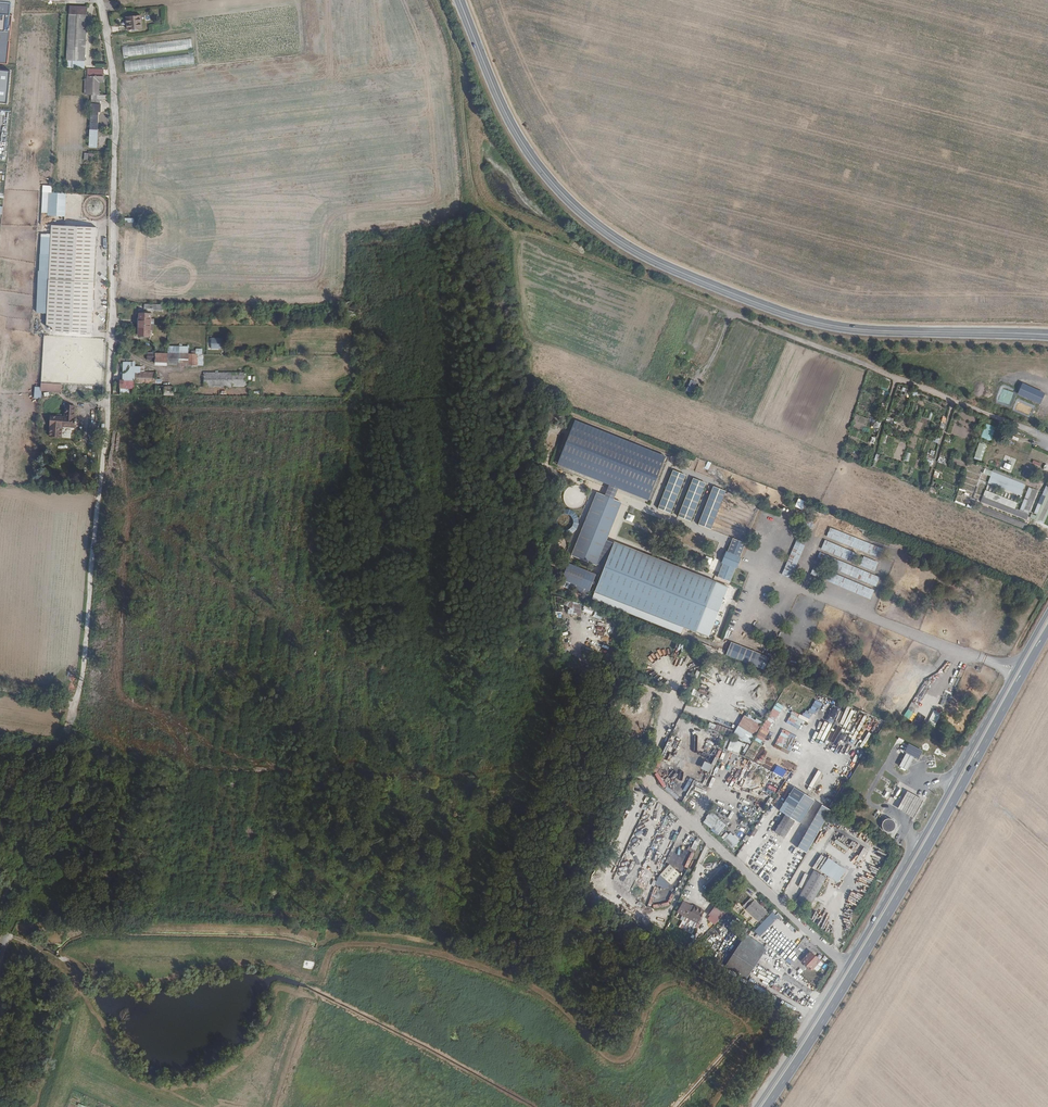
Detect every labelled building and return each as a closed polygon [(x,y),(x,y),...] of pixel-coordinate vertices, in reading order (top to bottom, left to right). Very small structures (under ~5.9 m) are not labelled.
[(6,63),(12,0),(0,0),(0,63),(6,63)] [(86,33),(87,15),(71,14),(69,58),(68,58),(68,60),(84,62),(86,33)] [(139,17),(125,18),(126,31),(140,30),(139,17)] [(123,56),(191,48),(190,39),(171,41),(122,46),(123,56)] [(192,55),(124,60),(125,71),(193,65),(192,55)] [(84,62),(68,60),(68,68),(84,69),(84,62)] [(0,70),(0,102),(7,102),(10,71),(0,70)] [(94,95),(94,98),(99,98),(100,93),(100,84),(104,84),(104,71),(95,70),(95,78),(94,78),(94,95)] [(92,98),(91,130),(97,130),(99,112),(100,112),(100,106),(102,106),(102,104),(103,104),(104,102),(107,102),(108,98),(102,98),(99,98),(94,98),(92,98)] [(46,213),(46,216),(65,217),(65,193),(42,192),(41,213),(46,213)] [(96,227),(50,225),(45,330),(92,332),(96,227)] [(152,325),(152,315),(137,314),(136,325),(149,325),(152,325)] [(149,325),(136,325),(136,336),(151,336),(152,325),(149,325)] [(42,382),(101,385),(103,340),(44,337),(42,382)] [(210,349),(222,349),(222,338),(211,338),(210,349)] [(190,354),(157,353),(157,363),(190,364),(190,354)] [(202,354),(193,354),(193,368),(201,368),(202,354)] [(135,379),(136,366),(126,365),(126,379),(135,379)] [(141,366),(136,366),(135,379),(135,397),(147,397),(165,397),(165,390),(155,389),(156,371),(141,370),(141,366)] [(254,375),(206,374),(205,388),(253,389),(254,375)] [(135,379),(126,379),(124,379),(123,388),(127,388),(133,388),(133,397),(135,397),(135,379)] [(691,394),(697,383),(691,380),(685,391),(691,394)] [(40,399),(41,392),(61,393),(61,384),(40,383),(40,387),(34,387),(33,399),(40,399)] [(1040,404),(1045,393),(1022,384),(1018,395),(1040,404)] [(64,407),(64,417),(64,419),(63,419),(62,427),(70,427),(70,429),(75,429),(75,426),(76,426),(76,423),(75,423),(75,419),(73,419),(74,407),(64,407)] [(666,457),(574,420),(557,464),(609,485),(618,488),(648,500),(666,457)] [(981,438),(992,441),(996,426),(985,424),(981,438)] [(969,458),(981,462),(987,445),(979,442),(974,456),(970,455),(969,458)] [(1009,471),(1011,465),(1004,462),(1002,469),(1009,471)] [(658,508),(671,513),(685,474),(672,469),(658,508)] [(1016,493),(1020,482),(988,470),(984,480),(1016,493)] [(692,478),(678,517),(691,521),(705,482),(692,478)] [(1045,491),(1047,487),(1040,484),(1035,499),(1034,499),(1030,509),(1033,511),(1042,490),(1045,491)] [(618,488),(609,485),(605,495),(614,499),(618,488)] [(1029,485),(1021,505),(1027,508),(1035,487),(1029,485)] [(698,524),(711,529),(725,490),(712,486),(698,524)] [(1027,508),(1021,505),(1020,505),(1017,504),(981,490),(979,495),(1025,513),(1027,508)] [(1035,517),(1045,492),(1042,491),(1032,516),(1035,517)] [(605,495),(597,492),(571,556),(597,566),(597,564),(607,540),(622,502),(614,499),(605,495)] [(1047,502),(1047,494),(1036,518),(1040,519),(1047,502)] [(879,557),(883,547),(830,528),(826,537),(879,557)] [(796,536),(782,575),(792,579),(807,539),(796,536)] [(746,543),(733,538),(728,552),(740,557),(746,543)] [(604,567),(614,543),(607,540),(597,564),(604,567)] [(824,540),(820,550),(852,561),(855,552),(824,540)] [(709,547),(715,550),(718,543),(711,541),(709,547)] [(604,567),(595,592),(696,632),(716,582),(614,542),(614,543),(604,567)] [(740,557),(728,552),(726,551),(721,563),(723,564),(735,569),(737,569),(742,557),(740,557)] [(876,586),(880,576),(819,553),(815,562),(876,586)] [(708,568),(712,558),(707,556),(703,566),(708,568)] [(874,571),(878,562),(863,556),(859,566),(874,571)] [(596,574),(568,563),(562,580),(590,590),(596,574)] [(735,569),(723,564),(718,577),(730,582),(735,569)] [(813,565),(811,575),(820,577),(823,568),(813,565)] [(824,581),(871,599),(874,589),(828,571),(824,581)] [(729,587),(716,582),(696,632),(709,637),(729,587)] [(567,614),(580,614),(581,602),(564,601),(564,605),(568,606),(567,614)] [(680,654),(685,656),(688,646),(677,642),(673,655),(680,657),(680,654)] [(751,665),(756,652),(730,642),(725,655),(751,665)] [(933,674),(929,681),(933,684),(937,676),(933,674)] [(926,682),(922,688),(928,693),(933,687),(926,682)] [(772,714),(770,718),(781,723),(782,720),(772,714)] [(751,744),(760,724),(742,715),(733,736),(751,744)] [(717,724),(715,729),(730,736),(733,730),(717,724)] [(723,748),(738,754),(742,742),(727,737),(723,748)] [(716,777),(724,760),(720,758),(712,775),(716,777)] [(708,772),(711,764),(704,761),(700,768),(708,772)] [(735,766),(732,773),(738,776),(741,771),(737,769),(738,768),(735,766)] [(746,770),(744,777),(752,779),(753,772),(746,770)] [(776,808),(780,811),(791,817),(797,820),(811,797),(790,784),(776,808)] [(718,835),(727,825),(710,811),(702,822),(718,835)] [(791,817),(780,811),(770,828),(781,835),(791,817)] [(670,813),(668,816),(676,821),(678,818),(670,813)] [(891,817),(881,821),(885,832),(896,828),(891,817)] [(799,866),(823,823),(814,818),(790,861),(799,866)] [(730,832),(723,840),(732,849),(740,840),(730,832)] [(694,840),(690,848),(696,850),(699,842),(694,840)] [(855,861),(859,863),(858,865),(860,867),(870,851),(863,847),(855,861)] [(835,875),(843,861),(827,851),(818,866),(835,875)] [(668,884),(676,874),(666,865),(657,875),(668,884)] [(808,901),(824,873),(811,866),(795,893),(799,896),(797,899),(803,903),(805,899),(808,901)] [(762,879),(769,886),(772,884),(764,876),(762,879)] [(758,922),(766,913),(749,897),(741,906),(758,922)] [(697,924),(704,911),(695,906),(694,907),(689,904),(683,916),(697,924)] [(717,923),(726,912),(717,904),(707,915),(717,923)] [(754,931),(760,936),(778,917),(772,911),(754,931)] [(750,937),(745,945),(764,958),(769,951),(750,937)] [(764,958),(745,945),(730,968),(735,972),(749,981),(764,958)] [(810,971),(818,960),(807,952),(799,963),(810,971)]
